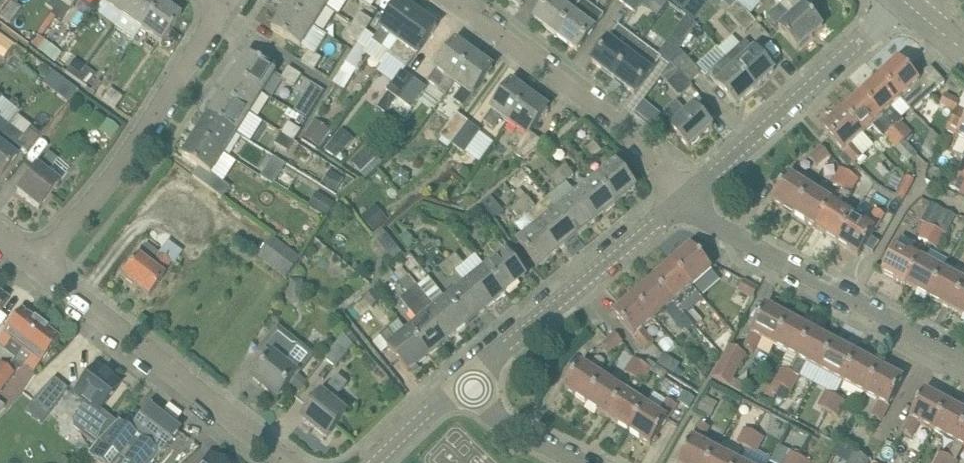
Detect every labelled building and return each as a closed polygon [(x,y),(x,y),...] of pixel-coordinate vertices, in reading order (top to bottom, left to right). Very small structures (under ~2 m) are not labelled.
[(1,15),(10,22),(21,7),(17,4),(19,0),(12,0),(1,15)] [(101,2),(121,15),(121,16),(132,0),(102,0),(101,2)] [(141,30),(141,29),(160,1),(159,0),(132,0),(121,16),(121,15),(114,25),(134,40),(141,30)] [(285,8),(314,27),(327,6),(317,0),(291,0),(285,8)] [(390,36),(398,41),(419,13),(401,0),(372,40),(382,47),(390,36)] [(521,8),(527,0),(510,0),(521,8)] [(557,35),(574,12),(582,0),(550,0),(535,19),(557,35)] [(557,35),(578,51),(595,28),(605,15),(585,0),(582,0),(574,12),(557,35)] [(625,3),(636,12),(645,0),(627,0),(625,3)] [(711,1),(710,0),(691,0),(682,12),(695,22),(711,1)] [(745,9),(751,15),(763,0),(753,0),(745,9)] [(769,16),(798,48),(824,25),(805,5),(803,6),(798,0),(786,0),(769,16)] [(181,16),(160,1),(141,29),(141,30),(161,44),(181,16)] [(757,22),(751,15),(745,9),(738,1),(731,7),(727,12),(746,32),(757,22)] [(301,47),(314,27),(285,8),(272,29),(301,47)] [(360,12),(353,23),(366,31),(373,20),(360,12)] [(437,27),(419,13),(398,41),(390,53),(409,66),(437,27)] [(696,23),(695,22),(687,17),(682,26),(684,27),(678,35),(686,40),(696,23)] [(366,31),(353,23),(346,34),(359,42),(366,31)] [(613,78),(640,42),(619,26),(610,39),(609,39),(592,62),(613,78)] [(31,45),(55,63),(61,54),(55,50),(56,48),(38,35),(31,45)] [(728,58),(756,88),(775,70),(755,49),(755,50),(746,40),(728,58)] [(447,77),(454,82),(475,55),(457,41),(428,81),(438,88),(447,77)] [(373,51),(359,42),(333,82),(344,89),(357,69),(359,71),(373,51)] [(661,58),(640,42),(613,78),(635,94),(653,70),(652,70),(661,58)] [(323,58),(309,49),(302,60),(316,69),(323,58)] [(671,64),(678,71),(682,75),(690,83),(701,72),(680,49),(676,54),(678,57),(671,64)] [(235,74),(263,92),(276,72),(248,53),(235,74)] [(493,67),(475,55),(454,82),(463,89),(455,100),(464,107),(493,67)] [(756,88),(728,58),(710,74),(718,84),(737,105),(756,88)] [(900,58),(880,76),(901,99),(901,100),(913,112),(946,82),(932,67),(918,79),(900,58)] [(65,72),(76,80),(85,67),(74,59),(65,72)] [(96,74),(85,67),(76,80),(87,87),(96,74)] [(282,78),(295,86),(295,85),(300,77),(302,74),(289,67),(282,78)] [(387,91),(389,92),(399,99),(414,78),(403,69),(387,91)] [(57,94),(66,82),(52,71),(42,83),(57,94)] [(693,86),(690,83),(682,75),(678,71),(666,82),(680,98),(693,86)] [(222,94),(251,112),(263,92),(235,74),(222,94)] [(880,76),(861,93),(905,141),(906,140),(913,133),(903,121),(904,120),(892,108),(901,100),(901,99),(880,76)] [(414,78),(399,99),(412,108),(422,94),(427,87),(414,78)] [(305,94),(318,102),(326,91),(313,82),(305,94)] [(503,117),(511,123),(531,95),(512,82),(484,121),(494,128),(503,117)] [(123,97),(110,88),(103,99),(115,108),(123,97)] [(861,93),(843,110),(864,134),(874,124),(909,162),(918,153),(906,140),(905,141),(861,93)] [(209,115),(237,133),(251,112),(222,94),(209,115)] [(549,108),(531,95),(511,123),(519,128),(510,141),(519,147),(515,153),(523,160),(545,142),(531,132),(549,108)] [(941,105),(956,112),(961,103),(946,95),(941,105)] [(386,112),(392,104),(384,99),(378,107),(386,112)] [(399,99),(393,108),(405,117),(412,108),(399,99)] [(644,99),(636,109),(653,123),(661,112),(644,99)] [(676,101),(664,112),(675,123),(671,127),(690,147),(713,126),(695,106),(687,113),(676,101)] [(956,112),(947,131),(958,137),(959,136),(963,138),(963,104),(961,103),(956,112)] [(853,144),(864,134),(843,110),(823,128),(845,152),(854,161),(856,163),(863,156),(853,144)] [(441,136),(453,145),(470,122),(458,113),(441,136)] [(209,115),(196,134),(225,153),(237,133),(209,115)] [(304,118),(300,116),(296,122),(300,125),(304,118)] [(10,126),(0,118),(0,138),(10,126)] [(99,130),(111,139),(119,127),(107,118),(99,130)] [(289,121),(282,132),(295,141),(302,129),(289,121)] [(482,130),(470,122),(453,145),(465,154),(482,130)] [(327,135),(312,124),(304,135),(319,146),(327,135)] [(10,126),(0,138),(0,178),(16,157),(15,156),(22,148),(27,152),(38,137),(29,129),(23,136),(10,126)] [(295,141),(282,132),(274,143),(288,152),(295,141)] [(211,174),(225,153),(196,134),(183,156),(211,174)] [(348,146),(335,136),(325,149),(338,159),(348,146)] [(603,152),(595,141),(587,148),(595,158),(603,152)] [(830,155),(822,146),(809,157),(816,165),(818,163),(830,155)] [(352,162),(362,173),(375,159),(365,149),(352,162)] [(58,160),(49,152),(17,191),(38,209),(59,183),(47,174),(58,160)] [(854,161),(845,152),(840,157),(848,166),(854,161)] [(963,157),(950,187),(960,192),(963,185),(963,154),(963,157)] [(616,162),(597,179),(616,203),(636,187),(616,162)] [(282,171),(269,163),(261,176),(274,184),(282,171)] [(566,164),(558,171),(567,181),(575,175),(566,164)] [(831,182),(841,188),(850,173),(841,167),(831,182)] [(410,173),(402,169),(393,173),(393,182),(401,187),(410,183),(410,173)] [(330,170),(322,183),(336,192),(345,179),(330,170)] [(567,181),(558,171),(550,177),(559,188),(567,181)] [(773,200),(795,214),(812,187),(790,173),(773,200)] [(833,201),(816,227),(837,241),(854,214),(844,208),(853,194),(852,193),(860,180),(850,173),(841,188),(833,201)] [(896,195),(905,199),(915,180),(906,176),(896,195)] [(231,187),(218,178),(211,189),(224,197),(231,187)] [(597,219),(616,203),(597,179),(578,194),(597,219)] [(812,187),(795,214),(816,227),(833,201),(812,187)] [(527,197),(521,189),(515,194),(521,201),(527,197)] [(318,192),(309,205),(327,217),(336,203),(318,192)] [(578,194),(558,210),(578,234),(597,219),(578,194)] [(504,211),(491,196),(482,203),(494,219),(504,211)] [(520,202),(528,213),(536,207),(528,196),(527,197),(521,201),(520,202)] [(520,220),(528,213),(520,202),(511,209),(520,220)] [(388,219),(376,204),(361,216),(374,231),(388,219)] [(918,238),(928,244),(945,209),(934,204),(925,222),(926,223),(918,238)] [(867,223),(854,214),(837,241),(860,255),(886,214),(876,208),(876,209),(870,218),(867,223)] [(956,215),(945,209),(928,244),(939,249),(956,215)] [(558,210),(538,226),(558,251),(578,234),(558,210)] [(538,266),(558,251),(538,226),(519,242),(538,266)] [(409,248),(417,242),(407,231),(400,237),(409,248)] [(403,252),(387,234),(377,241),(393,260),(403,252)] [(301,257),(273,236),(258,256),(285,277),(301,257)] [(497,241),(498,242),(504,250),(509,246),(502,238),(497,241)] [(487,268),(506,293),(526,276),(504,250),(498,242),(490,248),(498,259),(487,268)] [(171,263),(146,244),(122,275),(149,296),(164,276),(162,275),(171,263)] [(883,272),(906,285),(921,257),(898,244),(883,272)] [(692,245),(672,262),(693,286),(712,269),(692,245)] [(456,254),(448,261),(456,271),(457,271),(465,264),(456,254)] [(921,257),(906,285),(929,297),(944,269),(921,257)] [(456,271),(448,261),(440,267),(448,278),(456,271)] [(693,286),(672,262),(652,280),(695,328),(704,320),(693,307),(692,308),(681,296),(693,286)] [(506,293),(487,268),(467,284),(487,308),(506,293)] [(963,287),(963,280),(957,276),(944,269),(929,297),(952,309),(963,287)] [(405,277),(401,272),(396,275),(401,281),(405,277)] [(467,324),(448,300),(437,309),(409,274),(405,277),(401,281),(400,281),(409,292),(448,339),(467,324)] [(304,281),(291,279),(288,304),(302,305),(304,281)] [(652,280),(634,296),(654,319),(665,310),(687,336),(695,328),(652,280)] [(759,288),(744,280),(739,290),(752,297),(754,298),(759,288)] [(448,300),(467,324),(487,308),(467,284),(466,284),(448,300)] [(952,309),(963,316),(963,287),(952,309)] [(365,298),(372,307),(382,299),(375,291),(365,298)] [(409,292),(401,299),(420,322),(409,331),(429,355),(448,339),(409,292)] [(0,293),(0,310),(8,300),(0,293)] [(642,329),(654,319),(634,296),(614,313),(646,350),(654,343),(642,329)] [(761,338),(775,345),(790,317),(767,305),(744,347),(753,352),(761,338)] [(3,351),(14,359),(16,356),(22,349),(21,348),(40,324),(21,309),(0,337),(0,343),(6,348),(3,351)] [(813,329),(790,317),(775,345),(797,357),(813,329)] [(22,349),(16,356),(35,370),(59,339),(40,324),(21,348),(22,349)] [(299,344),(279,328),(262,350),(272,357),(254,379),(278,398),(298,374),(284,363),(299,344)] [(808,363),(820,370),(836,342),(813,329),(797,357),(790,371),(782,386),(792,392),(801,377),(800,377),(808,363)] [(357,339),(349,330),(344,334),(325,358),(336,367),(354,345),(352,343),(357,339)] [(429,355),(409,331),(397,340),(388,330),(380,336),(381,337),(373,342),(382,353),(389,347),(409,371),(429,355)] [(623,341),(616,333),(603,344),(610,352),(623,341)] [(333,335),(324,338),(326,344),(334,341),(333,335)] [(820,370),(843,382),(858,354),(836,342),(820,370)] [(730,347),(713,377),(730,386),(746,355),(730,347)] [(679,367),(681,364),(664,353),(657,364),(680,379),(685,371),(679,367)] [(881,366),(858,354),(843,382),(866,394),(881,366)] [(634,377),(643,363),(634,357),(625,372),(634,377)] [(565,389),(587,403),(604,377),(582,362),(565,389)] [(653,369),(643,363),(634,377),(644,384),(653,369)] [(97,445),(96,445),(119,424),(101,410),(120,385),(95,366),(74,393),(85,402),(73,419),(73,425),(75,428),(97,445)] [(772,381),(782,386),(790,371),(781,366),(772,381)] [(881,366),(866,394),(880,402),(873,416),(882,421),(904,379),(881,366)] [(7,367),(0,376),(0,391),(15,372),(7,367)] [(293,385),(300,390),(307,380),(300,375),(293,385)] [(338,375),(303,418),(327,437),(347,413),(333,402),(348,383),(338,375)] [(54,377),(33,401),(47,413),(68,390),(54,377)] [(587,403),(608,417),(625,390),(604,377),(587,403)] [(625,390),(608,417),(630,431),(647,405),(636,397),(644,384),(634,377),(625,390)] [(828,411),(836,396),(826,390),(817,405),(821,407),(828,411)] [(933,430),(948,402),(925,390),(903,432),(912,437),(920,423),(933,430)] [(696,397),(686,391),(680,402),(689,408),(696,397)] [(846,401),(836,396),(828,411),(825,416),(823,420),(826,421),(831,424),(833,425),(846,401)] [(669,399),(668,398),(664,405),(652,397),(648,405),(647,405),(630,431),(652,445),(678,405),(669,399)] [(718,403),(706,397),(700,409),(711,415),(718,403)] [(945,436),(956,442),(963,428),(963,411),(948,402),(933,430),(945,436)] [(119,424),(96,445),(88,456),(97,462),(154,462),(179,431),(149,407),(129,432),(119,424)] [(716,449),(703,442),(710,428),(700,423),(679,462),(709,462),(716,449)] [(736,442),(747,448),(755,432),(745,427),(736,442)] [(765,438),(755,432),(747,448),(757,453),(765,438)] [(776,462),(785,462),(791,451),(792,452),(793,451),(779,444),(771,461),(776,462)] [(740,461),(716,449),(709,462),(739,462),(740,461)] [(802,457),(804,453),(796,450),(795,453),(791,451),(785,462),(799,462),(802,457)] [(949,456),(939,450),(932,462),(945,462),(949,456)] [(871,460),(855,452),(849,462),(869,462),(871,460)] [(210,455),(203,462),(220,462),(210,455)]
